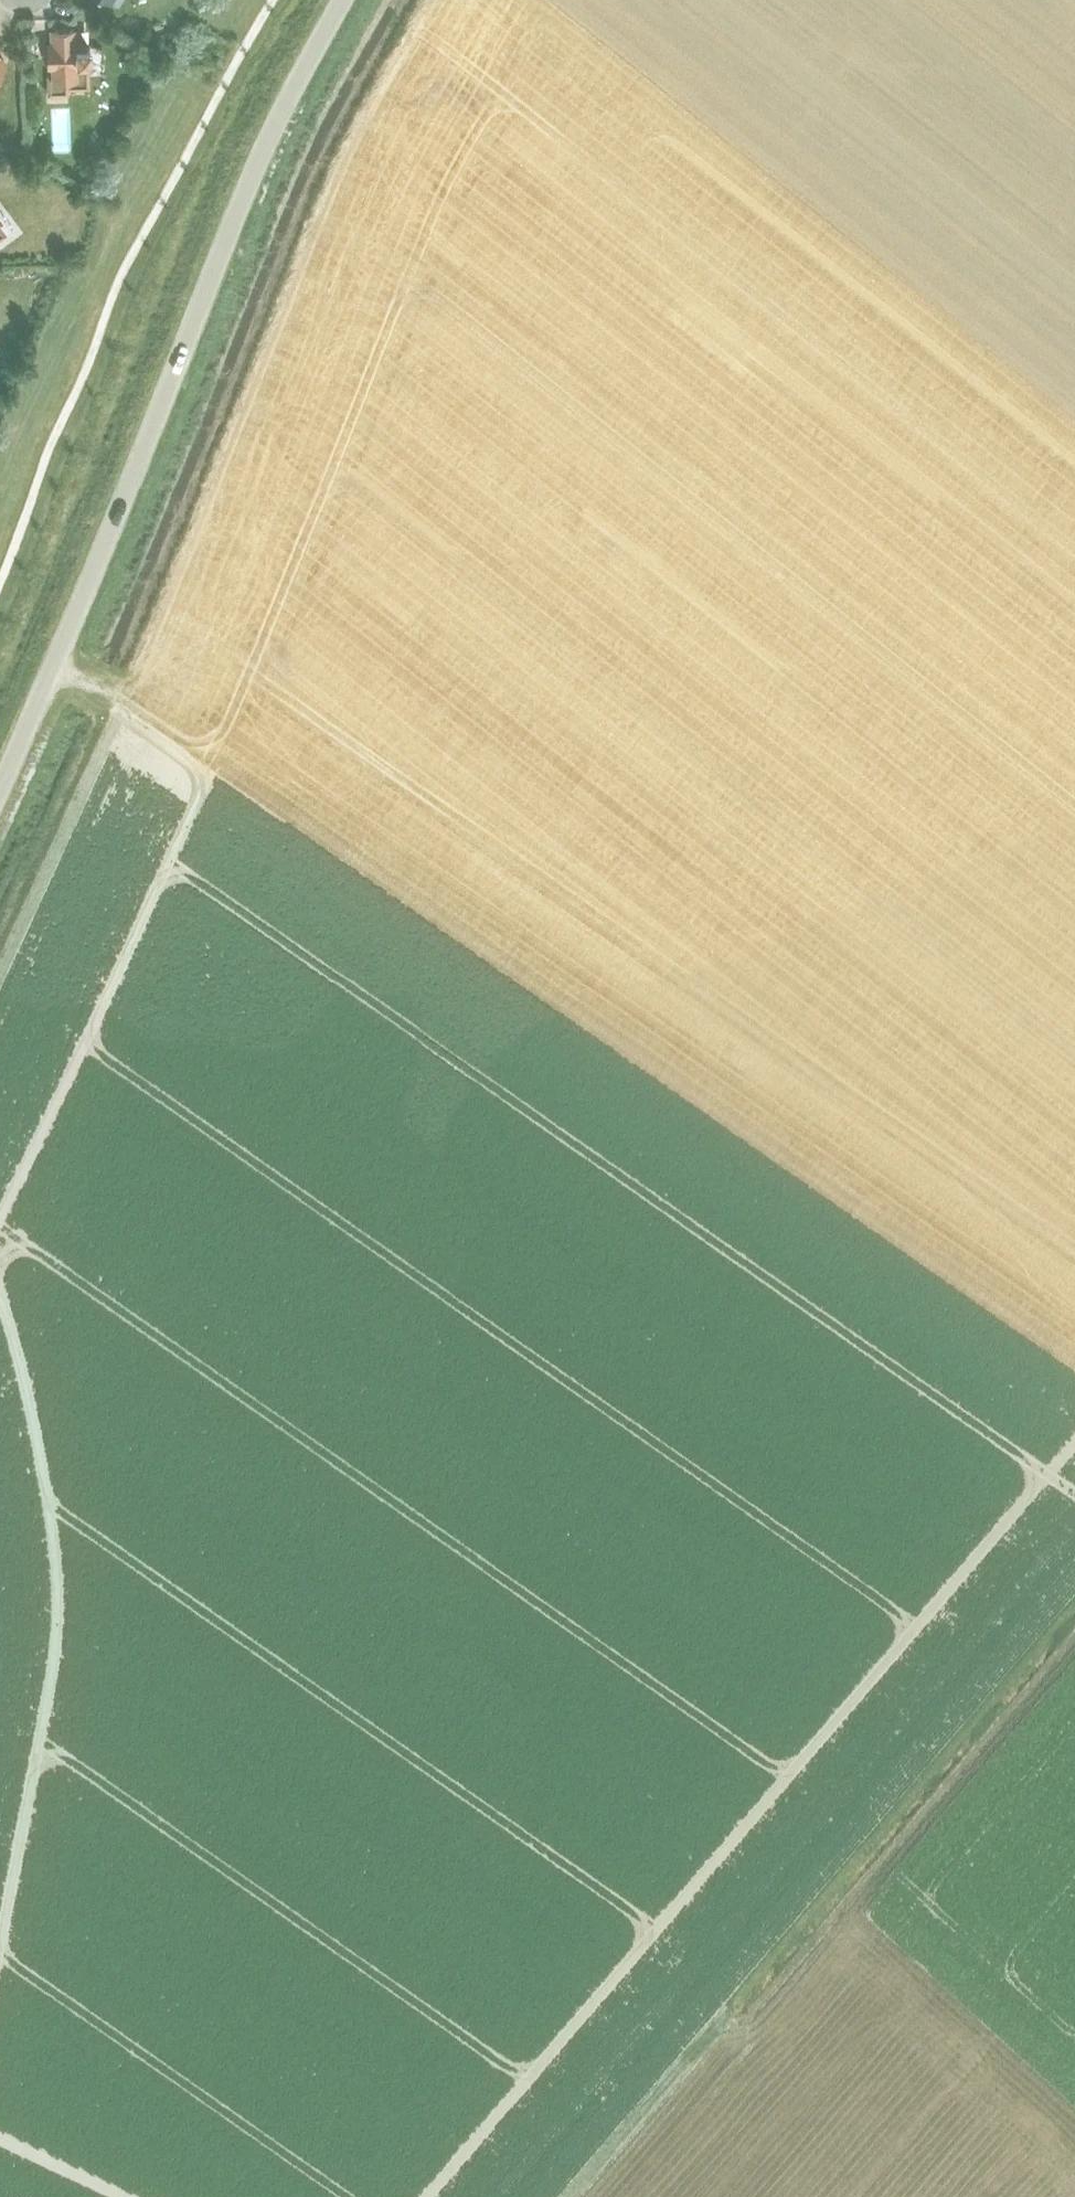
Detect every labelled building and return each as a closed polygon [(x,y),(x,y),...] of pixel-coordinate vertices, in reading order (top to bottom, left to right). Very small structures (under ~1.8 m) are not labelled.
[(85,59),(90,59),(89,45),(84,45),(84,42),(74,42),(74,28),(67,29),(67,27),(59,28),(59,29),(52,29),(52,43),(48,43),(49,64),(53,64),(53,76),(49,77),(49,92),(64,91),(64,77),(76,77),(75,63),(85,62),(85,59)]
